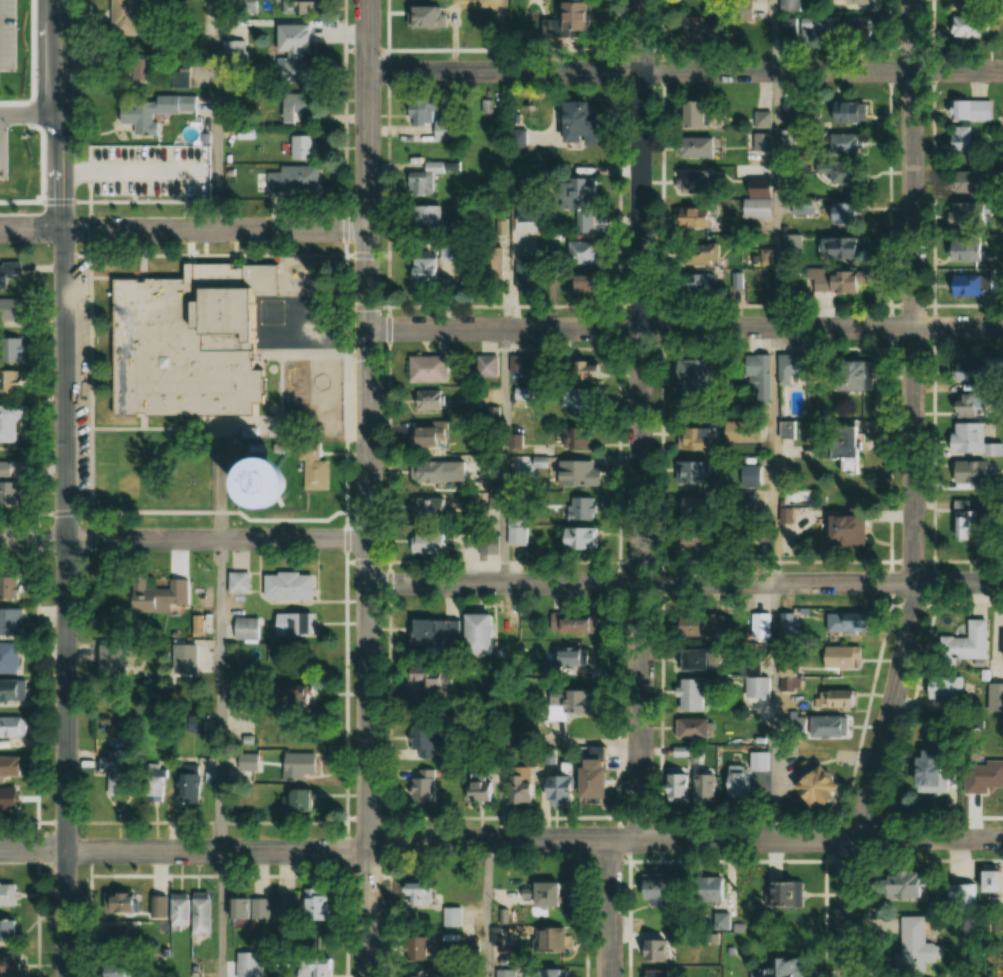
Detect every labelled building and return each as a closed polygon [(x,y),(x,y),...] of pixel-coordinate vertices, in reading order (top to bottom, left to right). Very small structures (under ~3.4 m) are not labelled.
[(142,36),(142,0),(117,0),(117,36),(142,36)] [(278,14),(313,14),(313,0),(278,0),(278,14)] [(553,31),(579,31),(579,0),(553,0),(553,31)] [(799,0),(777,0),(777,12),(799,12),(799,0)] [(403,27),(439,27),(439,5),(403,5),(403,27)] [(985,38),(985,15),(948,15),(948,38),(985,38)] [(680,39),(711,39),(711,17),(680,17),(680,39)] [(838,17),(799,17),(799,36),(838,35),(838,17)] [(796,18),(777,18),(777,36),(796,36),(796,18)] [(271,23),(271,51),(282,51),(282,82),(309,82),(308,23),(271,23)] [(156,59),(137,59),(137,81),(156,81),(156,59)] [(200,95),(123,97),(124,124),(140,124),(140,136),(162,135),(162,114),(200,113),(200,95)] [(403,95),(403,124),(429,124),(429,142),(452,142),(452,119),(427,120),(427,111),(436,111),(436,95),(403,95)] [(579,100),(553,100),(553,142),(579,142),(579,100)] [(948,100),(948,120),(989,120),(989,100),(948,100)] [(678,101),(678,127),(705,127),(705,101),(678,101)] [(823,103),(823,123),(861,123),(861,103),(823,103)] [(771,110),(752,110),(752,150),(771,150),(771,110)] [(947,143),(950,153),(966,148),(963,139),(971,137),(967,125),(950,130),(953,141),(947,143)] [(504,126),(504,146),(521,146),(521,126),(504,126)] [(858,153),(858,133),(827,134),(827,154),(858,153)] [(311,135),(286,135),(286,159),(311,159),(311,135)] [(675,158),(708,158),(708,137),(675,137),(675,158)] [(19,191),(18,151),(0,151),(0,191),(19,191)] [(430,195),(430,172),(442,171),(442,161),(419,161),(420,171),(402,171),(402,196),(430,195)] [(174,185),(174,164),(131,164),(131,186),(174,185)] [(853,164),(814,164),(814,182),(853,182),(853,164)] [(276,165),(276,171),(263,171),(263,190),(315,190),(315,165),(276,165)] [(983,192),(983,170),(949,170),(949,192),(983,192)] [(676,171),(676,195),(706,195),(706,171),(676,171)] [(591,178),(553,178),(553,210),(574,209),(574,233),(591,233),(591,178)] [(768,199),(740,199),(740,216),(768,216),(768,199)] [(946,225),(979,225),(979,202),(946,202),(946,225)] [(825,224),(851,224),(851,203),(825,203),(825,224)] [(436,205),(409,205),(409,229),(436,229),(436,205)] [(670,215),(670,229),(703,229),(703,208),(678,208),(678,215),(670,215)] [(512,249),(535,249),(535,219),(512,219),(512,249)] [(815,236),(815,259),(853,259),(853,236),(815,236)] [(980,239),(944,239),(944,261),(980,261),(980,239)] [(565,241),(565,264),(593,264),(593,241),(565,241)] [(715,264),(715,244),(681,244),(681,264),(715,264)] [(498,247),(480,247),(480,280),(498,280),(498,247)] [(406,255),(406,281),(434,281),(434,255),(406,255)] [(532,294),(532,255),(516,255),(516,294),(532,294)] [(114,280),(115,414),(241,414),(241,404),(252,404),(252,368),(243,368),(243,297),(268,296),(268,263),(185,264),(185,279),(114,280)] [(856,294),(857,270),(822,270),(821,293),(856,294)] [(684,273),(684,281),(675,281),(675,294),(714,294),(714,273),(684,273)] [(978,273),(947,273),(947,296),(978,296),(978,273)] [(564,274),(564,291),(590,291),(590,274),(564,274)] [(21,292),(22,280),(13,279),(12,291),(21,292)] [(797,352),(776,353),(777,384),(788,384),(788,377),(797,377),(797,352)] [(495,354),(473,354),(473,377),(495,377),(495,354)] [(406,382),(444,382),(444,355),(406,355),(406,382)] [(769,355),(743,355),(743,379),(751,379),(751,399),(769,399),(769,355)] [(998,358),(974,358),(974,385),(998,385),(998,358)] [(677,378),(711,378),(711,360),(677,360),(677,378)] [(828,392),(863,392),(863,360),(828,360),(828,392)] [(563,380),(593,380),(593,362),(563,362),(563,380)] [(0,371),(0,394),(20,394),(20,371),(0,371)] [(19,443),(19,422),(25,422),(25,406),(0,406),(0,443),(19,443)] [(980,422),(951,422),(951,432),(945,432),(945,455),(1000,455),(1000,442),(980,442),(980,422)] [(758,424),(738,424),(738,441),(758,441),(758,424)] [(858,473),(860,426),(826,425),(825,437),(816,437),(815,457),(836,458),(835,472),(858,473)] [(702,430),(678,426),(674,447),(698,451),(702,430)] [(405,446),(436,446),(436,427),(405,427),(405,446)] [(592,448),(592,428),(563,428),(563,448),(592,448)] [(301,489),(324,489),(324,459),(315,459),(315,450),(301,450),(301,458),(301,489)] [(407,461),(407,484),(464,483),(464,460),(407,461)] [(590,467),(590,460),(554,460),(554,487),(596,487),(596,467),(590,467)] [(672,460),(672,482),(702,482),(702,460),(672,460)] [(986,460),(949,460),(949,483),(986,483),(986,460)] [(760,484),(760,464),(743,464),(743,484),(760,484)] [(22,507),(22,481),(0,481),(0,507),(22,507)] [(565,520),(595,520),(595,497),(565,497),(565,520)] [(950,539),(978,539),(978,509),(968,509),(968,500),(951,500),(950,539)] [(777,508),(777,518),(804,518),(804,508),(777,508)] [(820,546),(861,546),(861,515),(820,515),(820,546)] [(527,526),(504,526),(504,544),(527,544),(527,526)] [(596,549),(596,528),(555,528),(555,549),(596,549)] [(681,529),(675,548),(698,555),(704,537),(681,529)] [(443,533),(407,533),(406,553),(442,554),(443,533)] [(499,554),(499,535),(473,535),(473,554),(499,554)] [(260,572),(260,600),(309,601),(309,573),(260,572)] [(232,573),(230,592),(245,593),(247,574),(232,573)] [(23,601),(23,578),(0,578),(0,601),(23,601)] [(154,588),(154,609),(189,609),(189,580),(172,580),(172,588),(154,588)] [(0,610),(0,636),(27,636),(27,610),(0,610)] [(276,635),(310,635),(310,613),(276,613),(276,635)] [(590,633),(590,613),(548,613),(548,633),(590,633)] [(769,613),(749,613),(749,637),(769,637),(769,613)] [(794,613),(779,613),(779,636),(794,636),(794,613)] [(457,653),(486,654),(486,614),(458,614),(458,619),(404,619),(404,646),(457,647),(457,653)] [(822,633),(850,633),(850,614),(822,614),(822,633)] [(697,638),(697,615),(669,615),(669,638),(697,638)] [(229,618),(229,639),(258,639),(258,618),(229,618)] [(938,637),(937,667),(954,667),(954,659),(984,659),(984,619),(965,619),(965,637),(938,637)] [(22,644),(0,644),(0,674),(22,674),(22,644)] [(129,676),(129,645),(102,645),(102,676),(129,676)] [(675,649),(675,672),(700,672),(700,649),(675,649)] [(796,669),(776,669),(776,689),(796,689),(796,669)] [(400,672),(400,705),(444,704),(443,671),(400,672)] [(960,676),(923,676),(923,700),(959,700),(960,676)] [(768,698),(768,677),(742,677),(742,698),(768,698)] [(674,711),(700,711),(700,679),(674,679),(674,711)] [(30,702),(30,680),(0,680),(0,702),(30,702)] [(985,683),(985,711),(1002,711),(1002,683),(985,683)] [(279,694),(264,695),(265,709),(314,708),(313,684),(278,686),(279,694)] [(545,721),(565,721),(565,713),(584,713),(584,690),(545,690),(545,721)] [(674,738),(710,738),(710,718),(674,718),(674,738)] [(405,757),(436,757),(436,721),(405,721),(405,757)] [(0,728),(0,738),(31,738),(31,728),(0,728)] [(672,757),(687,757),(687,748),(672,748),(672,757)] [(528,766),(538,766),(537,750),(522,750),(523,770),(504,770),(505,804),(528,803),(528,766)] [(941,793),(942,751),(907,750),(906,792),(941,793)] [(113,797),(131,797),(131,751),(112,751),(112,758),(104,758),(104,773),(113,773),(113,797)] [(278,778),(312,778),(312,753),(278,753),(278,778)] [(25,777),(25,757),(0,757),(0,777),(25,777)] [(261,757),(247,758),(249,770),(262,768),(261,757)] [(598,758),(573,758),(573,799),(598,799),(598,758)] [(984,787),(1002,787),(1002,761),(961,761),(961,793),(984,794),(984,787)] [(805,812),(834,789),(812,762),(783,786),(805,812)] [(747,768),(724,768),(724,799),(747,799),(747,768)] [(433,802),(433,769),(412,769),(412,803),(433,802)] [(666,804),(688,804),(688,773),(666,773),(666,804)] [(181,804),(205,804),(205,774),(181,774),(181,804)] [(480,781),(459,781),(459,802),(491,802),(491,774),(480,774),(480,781)] [(711,774),(692,774),(692,801),(711,801),(711,774)] [(543,804),(569,803),(569,775),(545,776),(545,788),(542,788),(543,804)] [(24,811),(24,788),(0,788),(0,811),(24,811)] [(282,811),(305,811),(305,791),(282,791),(282,811)] [(914,871),(877,873),(878,900),(916,898),(914,871)] [(943,885),(944,911),(973,910),(972,894),(997,893),(997,871),(975,872),(975,884),(943,885)] [(723,902),(723,877),(691,877),(691,902),(723,902)] [(647,906),(665,906),(666,879),(638,879),(638,900),(647,900),(647,906)] [(403,906),(429,906),(429,882),(395,882),(395,896),(403,896),(403,906)] [(522,889),(522,907),(554,907),(554,882),(528,882),(528,889),(522,889)] [(798,882),(764,882),(764,908),(798,908),(798,882)] [(19,883),(0,883),(0,908),(19,908),(19,883)] [(326,891),(302,891),(302,921),(326,921),(326,891)] [(111,894),(110,915),(143,915),(143,894),(111,894)] [(173,894),(173,933),(213,933),(213,894),(173,894)] [(267,918),(267,898),(233,898),(233,918),(267,918)] [(294,918),(294,898),(272,898),(272,918),(294,918)] [(461,907),(439,907),(439,928),(461,928),(461,907)] [(712,931),(727,931),(727,913),(712,913),(712,931)] [(922,917),(896,917),(896,969),(910,969),(910,957),(922,957),(922,917)] [(0,920),(0,942),(23,942),(23,920),(0,920)] [(110,922),(110,948),(134,948),(134,922),(110,922)] [(538,929),(537,953),(559,953),(560,929),(538,929)] [(433,936),(406,936),(406,961),(433,961),(433,936)] [(667,961),(666,941),(640,941),(640,962),(667,961)] [(260,952),(235,952),(234,976),(260,976),(260,952)] [(27,976),(27,954),(0,954),(0,976),(27,976)] [(331,958),(299,958),(299,976),(331,976),(331,958)] [(799,958),(766,958),(766,976),(799,976),(799,958)] [(563,969),(524,969),(524,976),(563,976),(563,969)]
